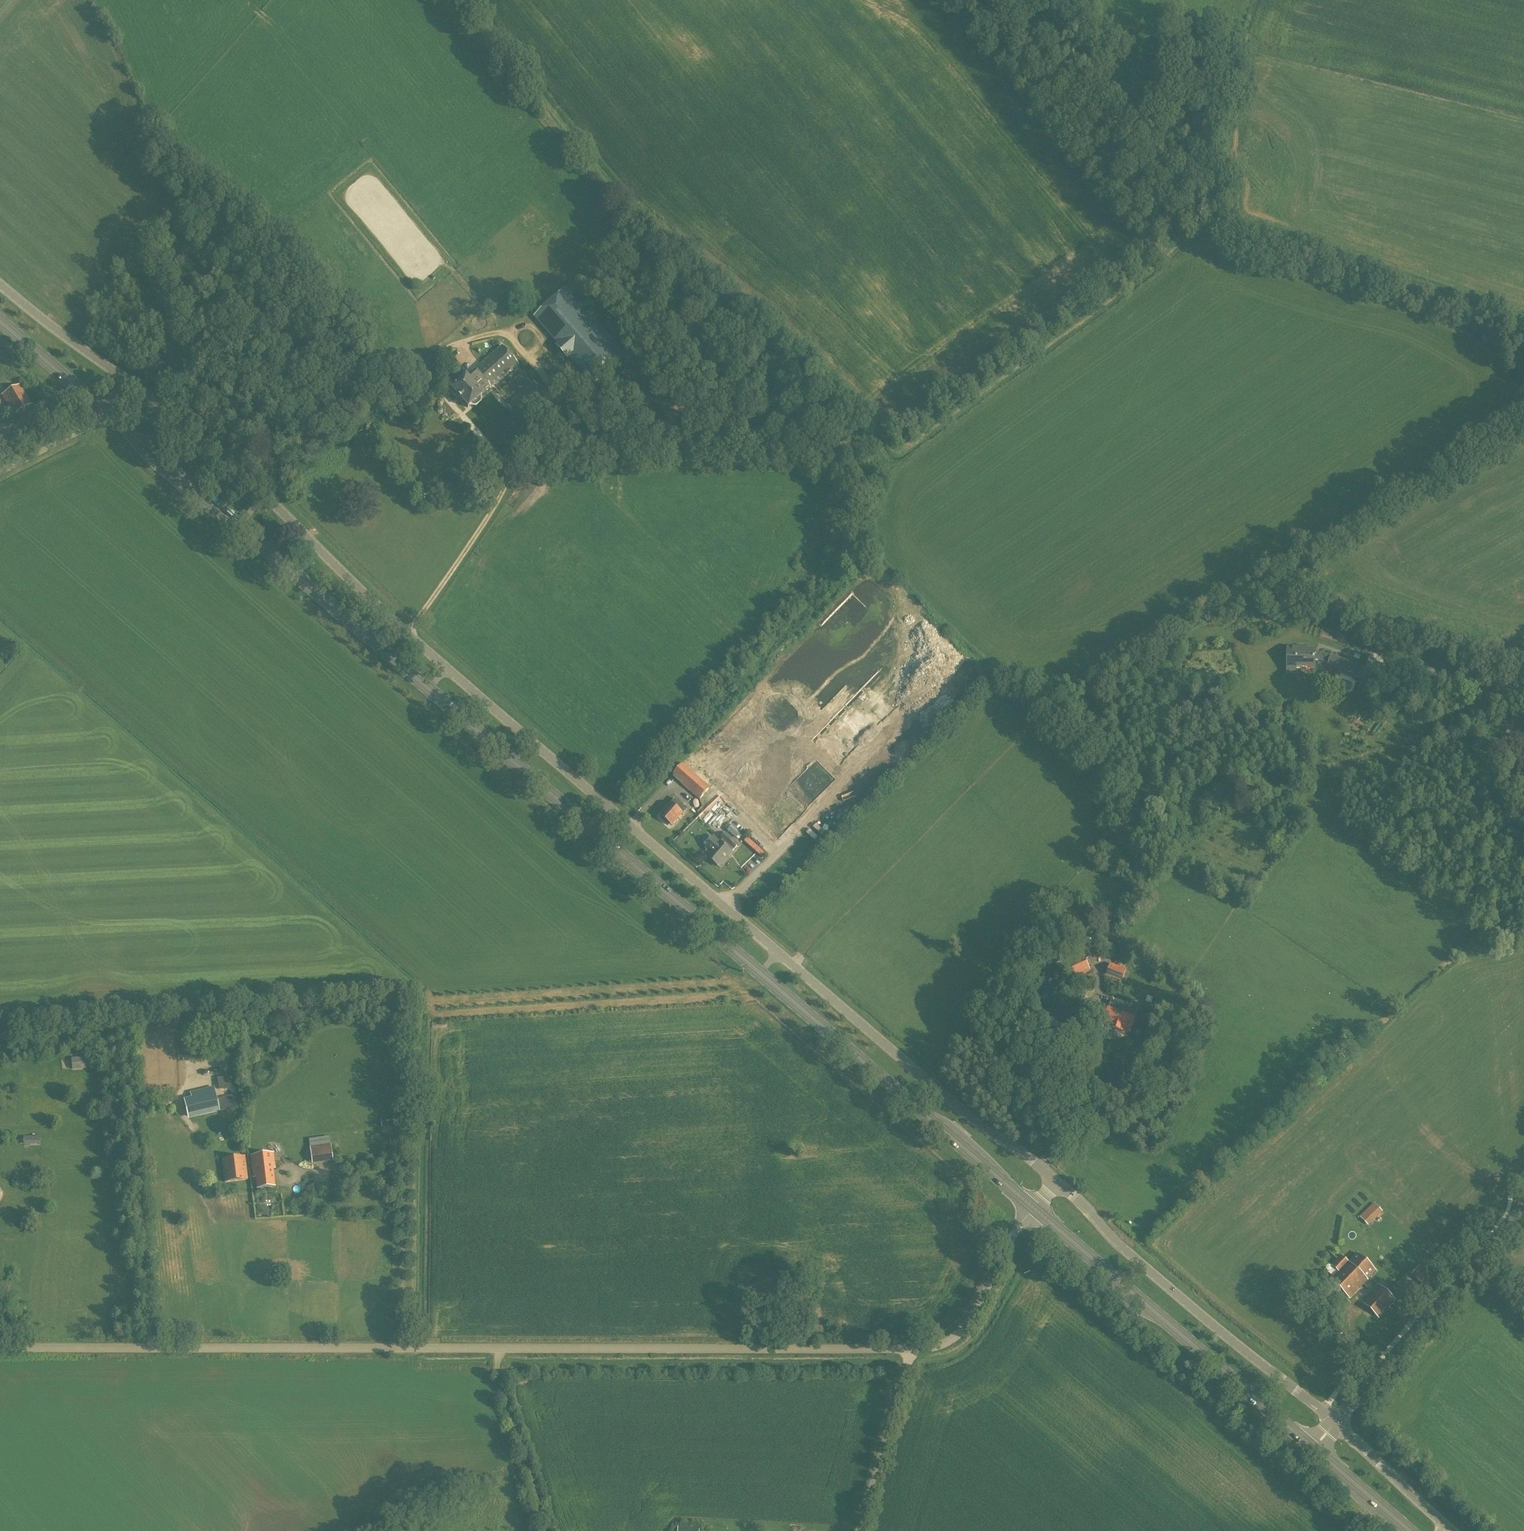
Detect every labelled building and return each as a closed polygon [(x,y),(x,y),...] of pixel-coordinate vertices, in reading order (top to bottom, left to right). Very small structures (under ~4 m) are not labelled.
[(570,356),(588,377),(594,384),(626,356),(566,288),(534,316),(559,344),(557,347),(567,359),(570,356)] [(450,388),(468,408),(483,395),(482,394),(490,388),(518,363),(501,345),(474,369),(466,376),(465,375),(450,388)] [(507,405),(525,425),(551,401),(534,381),(507,405)] [(13,414),(31,404),(19,383),(1,394),(13,414)] [(573,449),(552,453),(554,463),(575,459),(573,449)] [(1286,648),(1286,673),(1297,673),(1297,668),(1310,668),(1310,665),(1315,665),(1315,649),(1286,648)] [(1326,667),(1360,680),(1365,666),(1331,655),(1326,667)] [(724,791),(770,841),(837,779),(803,743),(788,757),(775,744),(724,791)] [(672,775),(673,776),(700,800),(711,787),(684,764),(683,763),(672,775)] [(660,816),(671,825),(687,808),(676,798),(660,816)] [(733,825),(728,831),(737,839),(742,833),(733,825)] [(708,858),(719,867),(733,852),(732,851),(734,849),(739,844),(726,832),(721,838),(722,840),(721,842),(720,841),(719,841),(714,837),(704,848),(711,854),(708,858)] [(1091,972),(1083,954),(1067,961),(1075,979),(1091,972)] [(1126,969),(1110,963),(1106,976),(1122,981),(1126,969)] [(1135,1016),(1138,1007),(1111,998),(1103,1023),(1110,1026),(1110,1027),(1123,1032),(1124,1030),(1131,1032),(1136,1017),(1135,1016)] [(71,1057),(72,1068),(86,1068),(86,1056),(71,1057)] [(215,1092),(191,1098),(183,1100),(188,1119),(204,1116),(220,1112),(217,1099),(215,1092)] [(217,1099),(219,1110),(235,1106),(238,1105),(236,1094),(217,1099)] [(393,1124),(392,1117),(380,1120),(381,1127),(393,1124)] [(23,1135),(23,1143),(40,1144),(41,1135),(23,1135)] [(332,1161),(330,1144),(310,1147),(312,1164),(332,1161)] [(250,1155),(253,1178),(255,1177),(257,1189),(274,1187),(272,1169),(275,1168),(273,1153),(250,1155)] [(221,1159),(224,1183),(248,1179),(245,1156),(221,1159)] [(1374,1220),(1383,1212),(1374,1203),(1365,1211),(1374,1220)] [(1340,1255),(1336,1260),(1361,1284),(1374,1270),(1357,1253),(1348,1262),(1340,1255)] [(1361,1284),(1336,1260),(1331,1265),(1338,1272),(1330,1280),(1348,1297),(1361,1284)] [(1379,1285),(1370,1294),(1385,1309),(1394,1300),(1379,1285)] [(1385,1309),(1370,1294),(1362,1303),(1376,1317),(1385,1309)] [(1331,1330),(1338,1338),(1344,1333),(1336,1325),(1331,1330)]
